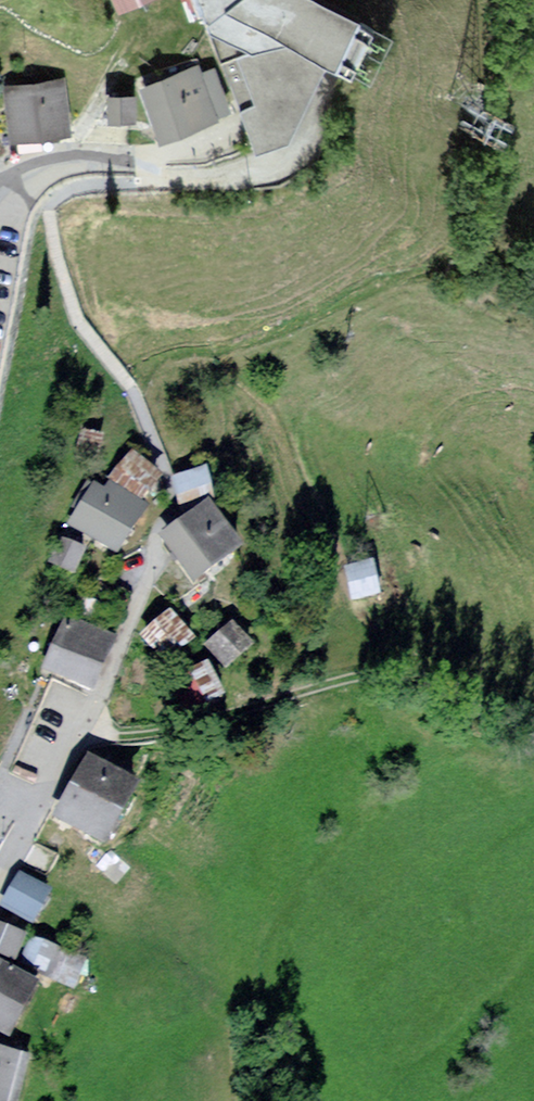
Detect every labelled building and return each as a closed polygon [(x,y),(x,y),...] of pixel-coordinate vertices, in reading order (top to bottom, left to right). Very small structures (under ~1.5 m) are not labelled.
[(118,12),(146,0),(113,0),(118,12)] [(256,157),(291,145),(331,72),(351,84),(377,32),(319,0),(195,0),(245,128),(251,144),(256,157)] [(201,70),(138,92),(156,145),(219,123),(201,70)] [(66,135),(61,85),(8,91),(14,141),(66,135)] [(133,100),(111,101),(111,122),(134,122),(133,100)] [(150,456),(127,485),(174,511),(174,484),(150,456)] [(238,466),(193,475),(201,510),(246,500),(238,466)] [(127,485),(113,477),(87,524),(148,558),(174,511),(127,485)] [(246,500),(191,541),(227,590),(282,550),(246,500)] [(67,540),(57,565),(82,575),(93,551),(67,540)] [(395,561),(363,567),(369,602),(401,596),(395,561)] [(226,647),(197,612),(163,640),(192,675),(226,647)] [(126,635),(78,615),(56,668),(104,688),(126,635)] [(263,627),(238,652),(263,677),(288,653),(263,627)] [(185,717),(232,697),(219,667),(172,686),(185,717)] [(174,794),(114,759),(78,820),(139,855),(174,794)] [(74,890),(36,869),(16,903),(54,925),(74,890)] [(5,917),(0,929),(0,950),(10,954),(93,985),(104,956),(5,917)] [(10,954),(0,972),(0,1022),(36,1041),(67,984),(10,954)] [(0,1044),(0,1100),(39,1100),(50,1056),(0,1044)]
